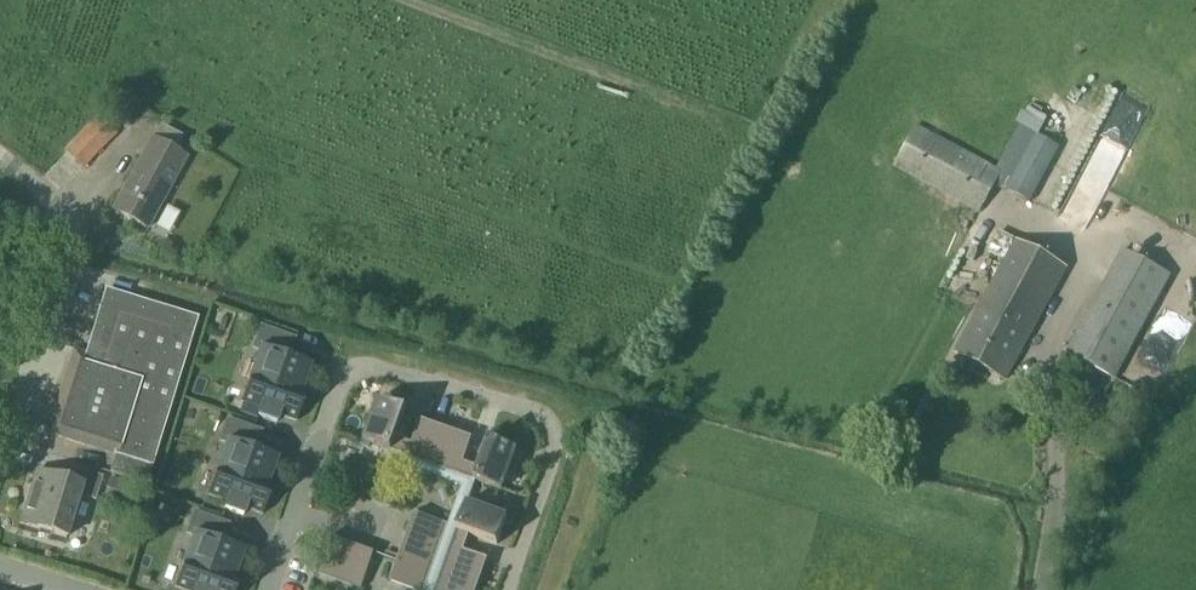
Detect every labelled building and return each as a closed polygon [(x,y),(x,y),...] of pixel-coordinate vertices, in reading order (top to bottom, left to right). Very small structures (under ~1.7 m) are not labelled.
[(62,154),(83,174),(115,138),(95,120),(62,154)] [(892,169),(978,216),(1002,174),(915,127),(892,169)] [(1095,133),(1058,210),(1081,221),(1118,144),(1095,133)] [(1030,206),(1059,149),(1035,137),(1005,191),(1030,206)] [(112,213),(147,232),(185,162),(150,143),(112,213)] [(1038,196),(1055,206),(1075,171),(1058,162),(1038,196)] [(1092,203),(1108,213),(1117,199),(1102,189),(1092,203)] [(954,355),(1005,383),(1066,271),(1000,235),(989,255),(1004,263),(954,355)] [(1064,354),(1107,378),(1163,273),(1121,251),(1064,354)] [(1150,354),(1164,360),(1193,297),(1179,291),(1150,354)] [(229,332),(238,305),(220,299),(211,326),(229,332)] [(82,368),(70,364),(48,437),(85,448),(88,436),(117,445),(113,457),(152,469),(192,339),(100,310),(82,368)] [(294,340),(260,328),(252,349),(258,351),(240,403),(259,410),(257,417),(276,424),(278,417),(295,423),(306,395),(301,393),(310,366),(287,358),(294,340)] [(389,401),(410,398),(409,386),(387,389),(389,401)] [(363,443),(407,458),(404,467),(462,488),(448,527),(414,515),(390,584),(407,589),(478,589),(488,561),(464,553),(470,537),(498,547),(508,519),(467,505),(475,483),(502,492),(516,451),(489,441),(479,470),(463,464),(472,440),(420,421),(411,445),(396,440),(406,411),(378,402),(363,443)] [(260,432),(226,420),(218,442),(225,444),(206,495),(226,502),(223,509),(242,516),(244,509),(262,515),(272,487),(267,485),(276,459),(254,451),(260,432)] [(71,484),(36,474),(32,488),(34,488),(26,513),(25,512),(20,526),(66,540),(79,498),(95,503),(103,479),(75,470),(71,484)] [(193,513),(185,534),(192,536),(173,588),(179,589),(235,589),(239,580),(234,578),(243,551),(221,543),(227,525),(193,513)] [(329,538),(316,575),(359,589),(362,589),(374,555),(329,538)]
